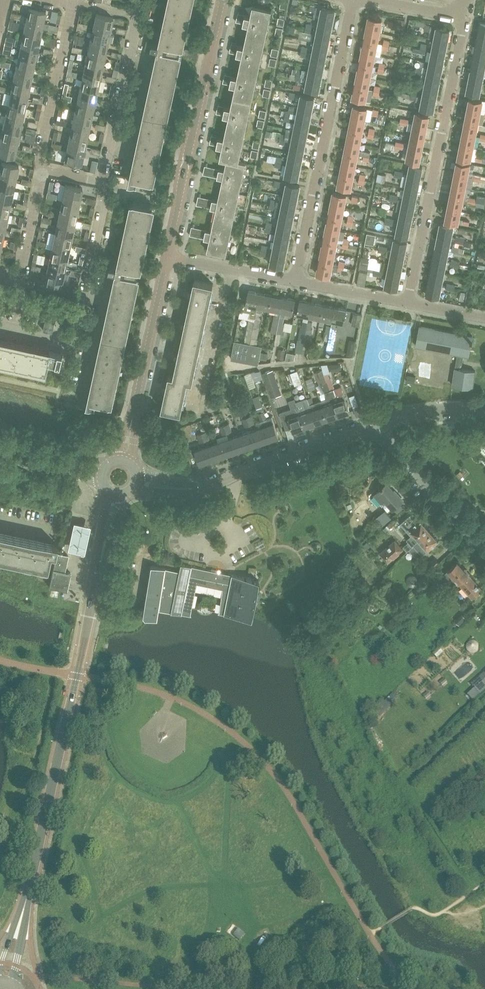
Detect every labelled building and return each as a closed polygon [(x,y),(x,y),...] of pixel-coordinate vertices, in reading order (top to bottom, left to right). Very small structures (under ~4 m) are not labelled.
[(135,168),(133,177),(130,176),(129,181),(138,183),(139,178),(153,181),(180,53),(176,52),(177,47),(178,46),(181,47),(192,0),(171,0),(162,42),(159,42),(157,49),(160,49),(135,168)] [(249,24),(246,35),(265,39),(272,8),(253,4),(251,15),(245,14),(244,16),(238,15),(236,21),(249,24)] [(322,7),(319,18),(333,21),(335,10),(322,7)] [(28,8),(27,15),(34,17),(33,21),(36,21),(35,25),(42,27),(57,31),(58,26),(43,22),(46,11),(28,8)] [(96,14),(92,30),(100,31),(100,28),(102,28),(103,24),(111,26),(111,25),(113,17),(96,14)] [(27,15),(23,32),(40,35),(42,27),(35,25),(36,21),(33,21),(34,17),(27,15)] [(369,17),(366,28),(380,31),(382,19),(369,17)] [(333,21),(319,18),(317,30),(330,33),(333,21)] [(405,19),(396,18),(394,27),(403,29),(405,19)] [(92,30),(91,38),(108,42),(111,25),(111,26),(103,24),(102,28),(100,28),(100,31),(92,30)] [(436,27),(434,38),(447,41),(449,29),(436,27)] [(364,40),(377,43),(380,31),(366,28),(364,40)] [(317,30),(315,42),(328,44),(330,33),(317,30)] [(23,32),(21,40),(29,41),(28,45),(30,46),(29,50),(37,52),(40,35),(23,32)] [(475,45),(484,47),(484,34),(477,33),(475,45)] [(242,54),(240,65),(259,69),(265,39),(246,35),(244,46),(238,44),(238,47),(231,45),(230,52),(242,54)] [(91,38),(87,54),(95,56),(96,52),(98,52),(99,48),(106,50),(108,42),(91,38)] [(434,38),(432,50),(445,52),(447,41),(434,38)] [(21,40),(18,56),(35,59),(37,52),(29,50),(30,46),(28,45),(29,41),(21,40)] [(364,40),(362,51),(375,54),(377,43),(364,40)] [(315,42),(312,53),(326,56),(328,44),(315,42)] [(473,56),(484,59),(484,47),(475,45),(473,56)] [(87,54),(86,62),(103,66),(106,50),(99,48),(98,52),(96,52),(95,56),(87,54)] [(432,50),(429,61),(443,64),(445,52),(432,50)] [(375,54),(362,51),(360,63),(373,66),(375,54)] [(50,60),(55,62),(58,55),(53,53),(50,60)] [(312,53),(310,65),(323,67),(326,56),(312,53)] [(18,56),(16,64),(24,66),(23,70),(25,70),(24,74),(32,76),(35,59),(18,56)] [(470,68),(483,71),(484,61),(484,59),(473,56),(470,68)] [(429,61),(427,73),(440,76),(443,64),(429,61)] [(86,62),(82,78),(90,80),(90,76),(92,76),(93,72),(101,74),(103,66),(86,62)] [(371,77),(373,66),(360,63),(357,75),(371,77)] [(16,64),(13,80),(30,84),(32,76),(24,74),(25,70),(23,70),(24,66),(16,64)] [(236,85),(233,96),(252,100),(259,69),(240,65),(237,76),(232,75),(231,77),(224,76),(223,82),(236,85)] [(301,75),(307,76),(321,79),(323,67),(310,65),(309,70),(303,68),(302,70),(298,69),(296,74),(301,75)] [(470,68),(468,80),(481,82),(483,71),(470,68)] [(82,78),(80,86),(97,90),(101,74),(93,72),(92,76),(90,76),(90,80),(82,78)] [(427,73),(425,85),(438,87),(440,76),(427,73)] [(357,75),(355,86),(368,89),(371,77),(357,75)] [(318,90),(321,79),(307,76),(305,88),(318,90)] [(13,80),(11,88),(19,90),(18,94),(20,94),(19,98),(27,100),(30,84),(13,80)] [(481,82),(468,80),(466,92),(478,94),(481,82)] [(425,85),(423,96),(436,99),(438,87),(425,85)] [(80,86),(77,102),(84,104),(85,100),(87,100),(88,96),(96,98),(97,90),(80,86)] [(368,89),(355,86),(353,98),(366,100),(368,89)] [(397,86),(395,91),(417,95),(418,90),(397,86)] [(11,88),(7,104),(25,108),(27,100),(19,98),(20,94),(18,94),(19,90),(11,88)] [(417,95),(395,91),(394,96),(416,100),(417,95)] [(301,94),(299,106),(312,108),(314,97),(301,94)] [(77,102),(75,110),(92,114),(96,98),(88,96),(87,100),(85,100),(84,104),(77,102)] [(229,115),(227,126),(246,130),(252,100),(233,96),(231,107),(225,105),(225,108),(218,106),(216,113),(229,115)] [(436,99),(423,96),(420,108),(433,110),(436,99)] [(467,109),(484,113),(484,112),(484,100),(482,99),(469,97),(467,109)] [(7,104),(6,112),(13,114),(13,118),(15,118),(14,122),(21,124),(25,108),(7,104)] [(354,105),(352,116),(365,119),(367,107),(354,105)] [(310,120),(312,108),(299,106),(297,117),(310,120)] [(467,109),(464,121),(477,123),(483,124),(484,116),(484,113),(467,109)] [(75,110),(72,126),(79,128),(80,124),(82,125),(83,120),(90,122),(92,114),(75,110)] [(429,113),(416,111),(414,123),(427,125),(429,113)] [(6,112),(2,128),(20,132),(21,124),(14,122),(15,118),(13,118),(13,114),(6,112)] [(375,122),(384,124),(386,114),(379,113),(378,115),(377,114),(375,122)] [(352,116),(349,128),(362,131),(365,119),(352,116)] [(297,117),(294,129),(307,131),(310,120),(297,117)] [(72,126),(70,135),(87,138),(90,122),(83,120),(82,125),(80,124),(79,128),(72,126)] [(427,125),(414,123),(409,122),(400,120),(400,123),(408,125),(407,129),(413,130),(412,135),(424,137),(427,125)] [(464,121),(462,132),(475,135),(477,123),(464,121)] [(222,146),(220,157),(227,158),(239,161),(246,130),(227,126),(224,137),(219,136),(218,138),(211,137),(210,143),(222,146)] [(287,134),(286,139),(292,141),(305,143),(307,131),(294,129),(287,127),(285,134),(287,134)] [(2,128),(1,136),(8,138),(7,142),(10,143),(9,147),(16,148),(20,132),(2,128)] [(349,128),(347,139),(360,142),(362,131),(349,128)] [(462,132),(460,144),(472,147),(475,135),(462,132)] [(70,135),(66,151),(74,152),(75,149),(77,149),(78,145),(85,146),(87,138),(70,135)] [(412,135),(409,147),(422,149),(424,137),(412,135)] [(0,139),(0,153),(14,156),(16,148),(9,147),(10,143),(7,142),(8,138),(1,136),(0,139)] [(370,152),(359,149),(360,142),(347,139),(344,151),(358,154),(364,155),(369,156),(370,152)] [(305,143),(292,141),(290,152),(303,155),(305,143)] [(395,149),(395,147),(403,149),(401,158),(407,159),(419,161),(422,149),(409,147),(404,146),(395,144),(396,144),(385,142),(384,147),(395,149)] [(472,147),(460,144),(458,156),(470,159),(472,147)] [(74,152),(66,151),(65,159),(71,160),(69,166),(80,168),(81,163),(82,163),(85,146),(78,145),(77,149),(75,149),(74,152)] [(344,151),(342,162),(355,165),(358,154),(344,151)] [(290,152),(287,164),(300,166),(303,155),(290,152)] [(223,178),(220,189),(239,193),(246,162),(239,161),(227,158),(225,169),(219,168),(219,170),(204,167),(203,174),(223,178)] [(457,160),(454,172),(467,174),(469,163),(457,160)] [(0,168),(0,170),(7,171),(6,175),(8,176),(7,180),(15,181),(18,165),(1,162),(0,168)] [(342,162),(340,174),(353,177),(355,165),(342,162)] [(298,178),(300,166),(287,164),(285,175),(298,178)] [(410,164),(408,176),(420,178),(423,166),(410,164)] [(13,189),(15,181),(7,180),(8,176),(6,175),(7,171),(0,170),(0,187),(13,189)] [(454,172),(452,184),(465,186),(467,174),(454,172)] [(385,182),(386,175),(378,173),(376,181),(385,182)] [(353,177),(340,174),(337,185),(351,188),(353,177)] [(408,176),(406,187),(418,190),(420,178),(408,176)] [(286,183),(284,194),(297,197),(300,185),(286,183)] [(65,184),(62,200),(69,202),(70,198),(72,199),(73,194),(81,196),(83,188),(65,184)] [(452,184),(450,196),(462,198),(465,186),(452,184)] [(2,195),(1,199),(3,200),(2,204),(10,206),(13,189),(0,187),(0,195),(2,195)] [(406,187),(403,199),(415,202),(418,190),(406,187)] [(216,208),(214,219),(233,223),(239,193),(220,189),(218,200),(213,199),(212,201),(198,198),(197,204),(211,207),(216,208)] [(333,192),(331,204),(344,207),(346,195),(333,192)] [(62,200),(60,208),(77,212),(81,196),(73,194),(72,199),(70,198),(69,202),(62,200)] [(270,204),(276,205),(282,206),(295,208),(297,197),(284,194),(283,201),(271,199),(270,204)] [(484,201),(484,195),(478,194),(477,198),(476,201),(484,203),(484,201)] [(8,214),(10,206),(2,204),(3,200),(1,199),(2,195),(0,195),(0,212),(8,214)] [(450,196),(447,208),(460,210),(462,198),(450,196)] [(403,199),(401,211),(413,214),(415,202),(403,199)] [(119,271),(93,389),(91,400),(88,400),(87,404),(96,406),(97,402),(111,404),(139,276),(135,274),(136,269),(140,270),(154,206),(134,201),(120,266),(117,266),(116,271),(119,271)] [(331,204),(328,215),(341,218),(344,207),(331,204)] [(282,206),(279,217),(293,220),(295,208),(282,206)] [(60,208),(57,225),(64,226),(65,222),(67,223),(68,219),(76,220),(77,212),(60,208)] [(460,210),(447,208),(445,220),(457,223),(460,210)] [(401,211),(398,223),(411,226),(413,214),(401,211)] [(5,230),(8,214),(0,212),(0,229),(5,230)] [(328,215),(326,227),(339,230),(341,218),(328,215)] [(279,217),(277,229),(291,232),(293,220),(279,217)] [(57,225),(55,232),(72,236),(76,220),(68,219),(67,223),(65,222),(64,226),(57,225)] [(226,254),(233,223),(214,219),(212,230),(206,229),(205,231),(191,228),(190,235),(204,237),(210,239),(207,250),(226,254)] [(411,226),(398,223),(396,235),(408,237),(411,226)] [(440,223),(438,235),(451,238),(453,226),(440,223)] [(326,227),(324,239),(337,241),(339,230),(326,227)] [(277,229),(275,240),(288,243),(291,232),(277,229)] [(55,232),(51,249),(59,250),(60,247),(62,247),(63,243),(71,244),(72,236),(55,232)] [(438,235),(435,247),(448,249),(451,238),(438,235)] [(324,239),(321,250),(334,253),(337,241),(324,239)] [(392,250),(392,251),(405,253),(408,241),(394,239),(392,250)] [(275,240),(272,252),(286,255),(288,243),(275,240)] [(51,249),(50,257),(67,260),(71,244),(63,243),(62,247),(60,247),(59,250),(51,249)] [(435,247),(433,259),(446,261),(448,249),(435,247)] [(379,251),(386,252),(386,255),(391,256),(389,262),(403,265),(405,253),(392,251),(392,250),(387,249),(379,248),(379,251)] [(332,264),(334,253),(321,250),(319,262),(332,264)] [(286,255),(272,252),(270,264),(284,266),(286,255)] [(50,257),(46,273),(54,274),(54,271),(57,271),(57,267),(65,268),(67,260),(50,257)] [(452,259),(451,262),(469,266),(471,266),(473,260),(461,258),(460,261),(452,259)] [(433,259),(431,271),(443,273),(446,261),(433,259)] [(332,264),(319,262),(316,273),(330,276),(331,268),(344,271),(345,267),(344,267),(338,266),(332,264)] [(389,262),(387,274),(400,277),(403,265),(389,262)] [(54,274),(46,273),(44,281),(62,285),(65,268),(57,267),(57,271),(54,271),(54,274)] [(357,284),(365,286),(367,274),(368,271),(360,270),(357,284)] [(431,271),(428,282),(441,285),(443,273),(431,271)] [(400,277),(387,274),(385,286),(398,289),(400,277)] [(169,374),(165,396),(162,407),(181,411),(188,379),(193,380),(214,283),(195,279),(174,375),(169,374)] [(439,297),(441,285),(428,282),(426,294),(439,297)] [(255,318),(260,292),(248,290),(245,303),(241,302),(240,310),(249,312),(248,317),(255,318)] [(260,292),(255,318),(253,328),(259,329),(261,319),(260,318),(262,307),(269,308),(271,294),(260,292)] [(271,294),(269,308),(276,309),(275,314),(274,314),(271,332),(277,333),(283,297),(271,294)] [(283,297),(277,333),(283,334),(285,323),(283,323),(286,311),(293,313),(295,299),(283,297)] [(297,313),(309,316),(311,302),(299,300),(297,313)] [(309,316),(320,318),(323,304),(311,302),(309,316)] [(320,318),(319,324),(324,325),(325,319),(332,320),(334,307),(323,304),(320,318)] [(334,307),(332,320),(332,321),(332,325),(329,340),(327,348),(333,349),(338,326),(336,326),(337,321),(344,323),(347,309),(334,307)] [(354,313),(352,325),(358,326),(360,314),(354,313)] [(45,319),(43,329),(51,331),(54,319),(54,318),(45,316),(45,319)] [(301,326),(299,339),(305,340),(308,320),(303,319),(302,327),(301,326)] [(308,320),(305,340),(311,341),(313,329),(312,328),(313,321),(308,320)] [(323,339),(329,340),(332,325),(327,324),(325,331),(323,339)] [(473,388),(476,371),(461,368),(462,363),(463,355),(469,356),(473,335),(420,325),(417,346),(458,354),(453,384),(473,388)] [(45,371),(47,361),(58,363),(60,351),(49,349),(48,352),(0,341),(0,361),(45,371)] [(250,345),(234,342),(231,358),(247,361),(250,345)] [(262,347),(250,345),(247,361),(259,363),(262,347)] [(345,360),(339,361),(339,363),(336,363),(337,369),(339,371),(341,370),(341,369),(347,369),(345,360)] [(320,383),(327,381),(322,369),(316,371),(320,383)] [(281,393),(273,370),(263,373),(271,397),(281,393)] [(298,370),(291,372),(295,385),(302,382),(298,370)] [(415,383),(416,376),(407,374),(406,381),(415,383)] [(305,383),(299,385),(302,394),(308,392),(305,383)] [(334,389),(330,391),(332,397),(334,403),(339,416),(350,412),(343,393),(337,395),(334,389)] [(312,396),(307,398),(316,424),(328,420),(323,406),(323,407),(321,400),(314,402),(312,396)] [(300,414),(304,428),(316,424),(307,398),(303,399),(305,407),(307,412),(300,414)] [(281,414),(283,419),(286,429),(292,427),(293,432),(304,428),(300,414),(296,402),(291,404),(293,410),(281,414)] [(334,403),(323,406),(328,420),(339,416),(334,403)] [(263,427),(268,440),(279,436),(272,415),(266,417),(262,405),(257,407),(263,427)] [(241,434),(240,435),(245,448),(256,444),(252,431),(252,430),(251,425),(239,429),(241,434)] [(263,427),(252,430),(252,431),(256,444),(268,440),(263,427)] [(211,438),(207,430),(202,432),(205,440),(211,438)] [(205,440),(202,432),(197,434),(200,442),(205,440)] [(240,435),(229,438),(234,452),(245,448),(240,435)] [(229,438),(218,442),(222,456),(234,452),(229,438)] [(218,442),(206,446),(211,460),(222,456),(218,442)] [(211,460),(206,446),(195,450),(200,464),(211,460)] [(374,494),(369,498),(377,506),(384,500),(393,509),(403,500),(387,482),(374,494)] [(375,518),(382,526),(392,518),(384,510),(375,518)] [(408,551),(410,549),(409,548),(429,530),(420,519),(417,522),(411,515),(400,523),(411,535),(407,539),(409,541),(403,546),(408,551)] [(90,525),(73,521),(67,548),(84,552),(90,525)] [(385,532),(393,525),(390,522),(383,529),(385,532)] [(200,525),(189,523),(187,531),(199,533),(200,525)] [(409,548),(410,549),(415,555),(416,556),(418,556),(421,556),(423,555),(428,550),(439,541),(429,530),(409,548)] [(47,564),(49,552),(55,554),(57,544),(54,543),(51,543),(50,546),(0,535),(0,554),(47,564)] [(388,562),(402,549),(395,541),(381,554),(388,562)] [(67,590),(71,572),(65,571),(68,555),(57,552),(54,566),(50,586),(60,589),(67,590)] [(428,574),(441,562),(434,556),(423,569),(428,574)] [(482,590),(458,562),(449,570),(442,576),(448,583),(454,577),(473,598),(482,590)] [(173,598),(170,612),(191,615),(191,614),(190,613),(191,608),(196,583),(223,588),(219,611),(250,617),(250,615),(254,601),(255,595),(258,579),(205,569),(180,564),(179,570),(176,586),(166,584),(164,596),(173,598)] [(158,609),(170,612),(173,598),(164,596),(166,584),(176,586),(179,570),(151,565),(143,610),(142,613),(144,617),(146,617),(156,619),(158,609)] [(406,580),(406,583),(408,585),(411,587),(414,586),(417,584),(418,581),(417,578),(415,576),(412,575),(410,575),(407,577),(406,580)] [(453,594),(459,589),(455,585),(449,590),(453,594)] [(455,620),(460,625),(467,618),(462,613),(455,620)] [(466,645),(466,649),(467,652),(470,654),(473,654),(476,653),(479,651),(480,647),(479,644),(476,641),(472,640),(469,642),(466,645)] [(443,653),(439,648),(433,654),(438,659),(443,653)] [(375,723),(398,698),(393,694),(370,718),(375,723)]
